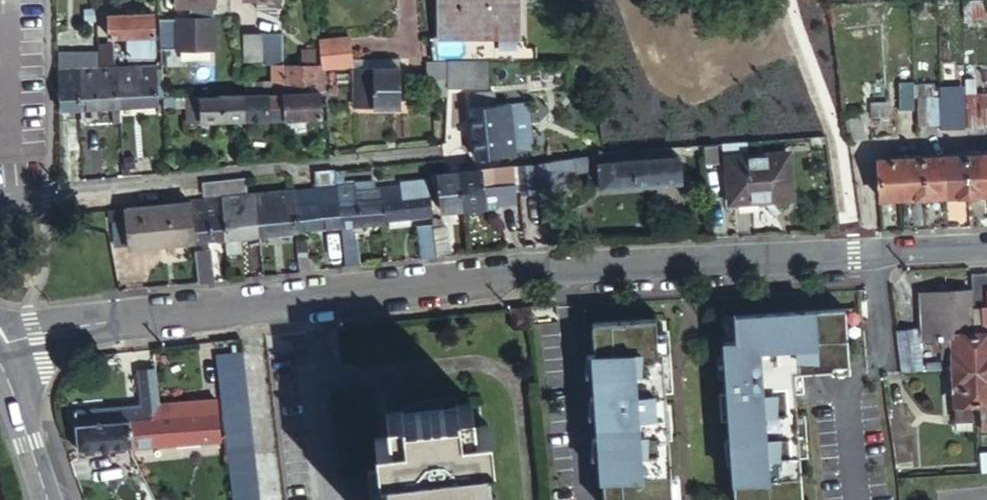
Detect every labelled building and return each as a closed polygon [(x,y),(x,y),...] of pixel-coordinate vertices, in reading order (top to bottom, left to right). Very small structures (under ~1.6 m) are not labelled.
[(192,2),(193,14),(160,15),(162,45),(217,44),(216,0),(178,0),(179,2),(192,2)] [(258,8),(278,13),(278,0),(257,0),(258,8)] [(438,31),(516,31),(516,0),(437,0),(438,31)] [(927,33),(933,33),(931,0),(916,1),(916,18),(926,18),(927,33)] [(963,13),(983,12),(983,0),(963,0),(963,13)] [(131,31),(131,48),(156,46),(154,11),(109,13),(110,32),(131,31)] [(246,33),(247,60),(262,58),(261,33),(246,33)] [(350,34),(321,37),(323,60),(324,67),(351,64),(354,67),(356,106),(403,103),(400,55),(353,57),(350,34)] [(110,39),(98,39),(99,60),(110,59),(110,39)] [(303,45),(303,57),(315,56),(315,44),(303,45)] [(69,49),(59,49),(59,59),(59,63),(62,104),(82,103),(80,56),(94,55),(94,48),(82,48),(69,49)] [(82,103),(99,102),(97,64),(95,64),(94,55),(80,56),(82,103)] [(445,55),(431,55),(426,56),(427,73),(446,72),(445,55)] [(483,55),(445,55),(446,72),(446,79),(483,79),(483,55)] [(156,60),(119,63),(121,101),(158,99),(156,60)] [(323,60),(308,61),(308,76),(298,76),(298,89),(320,88),(326,88),(324,67),(323,60)] [(308,76),(308,61),(284,62),(286,90),(287,114),(321,112),(320,88),(298,89),(298,76),(308,76)] [(119,63),(99,64),(97,64),(99,102),(121,101),(119,63)] [(446,72),(427,73),(427,88),(446,87),(446,79),(446,72)] [(965,76),(965,90),(973,90),(973,77),(965,76)] [(912,80),(912,77),(898,77),(899,106),(912,105),(912,93),(912,80)] [(912,80),(912,93),(916,94),(915,120),(936,120),(935,86),(931,86),(931,79),(912,80)] [(965,127),(964,84),(937,84),(937,127),(965,127)] [(468,88),(475,152),(514,148),(512,129),(523,127),(520,103),(509,104),(508,95),(492,97),(491,85),(468,88)] [(873,99),(886,98),(886,88),(872,89),(873,99)] [(243,92),(245,116),(287,114),(286,90),(243,92)] [(973,90),(965,90),(966,123),(985,122),(984,90),(973,90)] [(224,93),(194,95),(188,94),(190,119),(245,116),(243,92),(224,93)] [(184,95),(164,96),(164,104),(184,103),(184,95)] [(886,118),(886,98),(873,99),(872,112),(879,112),(879,118),(886,118)] [(62,104),(62,112),(83,111),(82,103),(62,104)] [(708,158),(706,142),(694,143),(696,160),(708,158)] [(521,148),(521,157),(531,155),(530,146),(521,148)] [(597,152),(597,150),(591,151),(591,156),(597,156),(598,166),(599,185),(676,178),(675,152),(668,152),(661,153),(660,147),(597,152)] [(942,151),(943,190),(966,189),(965,150),(942,151)] [(966,189),(986,188),(986,175),(986,150),(965,150),(966,189)] [(586,151),(569,153),(518,159),(522,192),(539,190),(540,197),(576,192),(574,168),(588,167),(586,151)] [(591,151),(586,151),(588,167),(598,166),(597,156),(591,156),(591,151)] [(920,153),(921,191),(943,190),(942,151),(920,153)] [(727,157),(730,199),(787,195),(785,153),(727,157)] [(875,193),(899,192),(898,153),(874,154),(875,193)] [(898,153),(899,192),(921,191),(920,153),(898,153)] [(436,169),(447,167),(446,157),(435,159),(436,169)] [(513,160),(460,166),(464,204),(469,204),(486,203),(486,198),(484,184),(499,182),(501,196),(501,208),(518,207),(516,193),(513,160)] [(460,166),(450,167),(447,167),(436,169),(432,169),(433,187),(440,187),(442,206),(464,204),(460,166)] [(335,180),(334,167),(315,169),(316,182),(335,180)] [(370,176),(335,180),(335,184),(340,223),(343,262),(360,260),(357,238),(352,238),(351,222),(384,219),(384,214),(381,180),(370,181),(370,176)] [(238,189),(236,177),(196,181),(197,193),(221,191),(238,189)] [(427,177),(381,180),(384,214),(388,213),(389,222),(409,220),(408,212),(431,210),(427,177)] [(484,184),(486,198),(501,196),(499,182),(484,184)] [(340,223),(335,184),(291,188),(295,227),(340,223)] [(295,227),(291,188),(255,191),(259,230),(295,227)] [(259,230),(255,191),(221,194),(225,233),(227,249),(241,247),(240,232),(259,230)] [(225,233),(221,194),(190,197),(193,236),(225,233)] [(193,236),(190,197),(152,200),(126,203),(129,243),(193,236)] [(435,251),(448,249),(445,221),(440,215),(431,216),(431,221),(435,251)] [(420,253),(435,251),(431,221),(417,222),(420,253)] [(207,246),(194,248),(196,279),(210,277),(207,246)] [(303,266),(317,265),(316,250),(302,251),(303,266)] [(965,271),(966,289),(971,366),(986,365),(986,288),(984,288),(982,270),(965,271)] [(971,366),(966,289),(919,292),(922,338),(932,337),(937,337),(938,349),(939,355),(950,355),(951,368),(971,366)] [(794,368),(832,366),(832,362),(848,361),(845,304),(730,313),(731,337),(720,338),(722,370),(728,369),(729,391),(725,392),(732,499),(750,498),(750,499),(801,499),(794,368)] [(600,499),(651,499),(651,495),(668,494),(664,433),(660,433),(657,389),(661,388),(658,347),(654,347),(651,316),(588,321),(590,352),(587,352),(597,476),(598,476),(600,499)] [(895,328),(900,368),(919,366),(913,325),(895,328)] [(212,348),(230,499),(257,499),(240,345),(212,348)] [(971,366),(973,403),(977,402),(979,428),(986,428),(986,365),(971,366)] [(973,403),(971,366),(951,368),(954,429),(970,428),(968,403),(973,403)] [(212,394),(155,399),(157,414),(123,417),(125,442),(216,435),(212,394)] [(77,445),(125,442),(123,417),(157,414),(155,399),(74,405),(77,445)] [(886,402),(890,427),(904,425),(900,399),(886,402)] [(395,499),(481,499),(473,424),(471,402),(385,410),(388,432),(395,499)] [(481,499),(487,499),(487,495),(483,454),(480,423),(473,424),(481,499)] [(487,423),(480,423),(483,454),(490,453),(487,423)] [(890,427),(887,427),(892,462),(909,460),(904,425),(890,427)] [(388,432),(380,433),(383,461),(387,499),(395,499),(388,432)] [(383,461),(380,433),(373,434),(376,462),(383,461)] [(980,465),(986,464),(986,446),(979,447),(980,465)] [(383,461),(376,462),(367,463),(370,499),(387,499),(383,461)]
